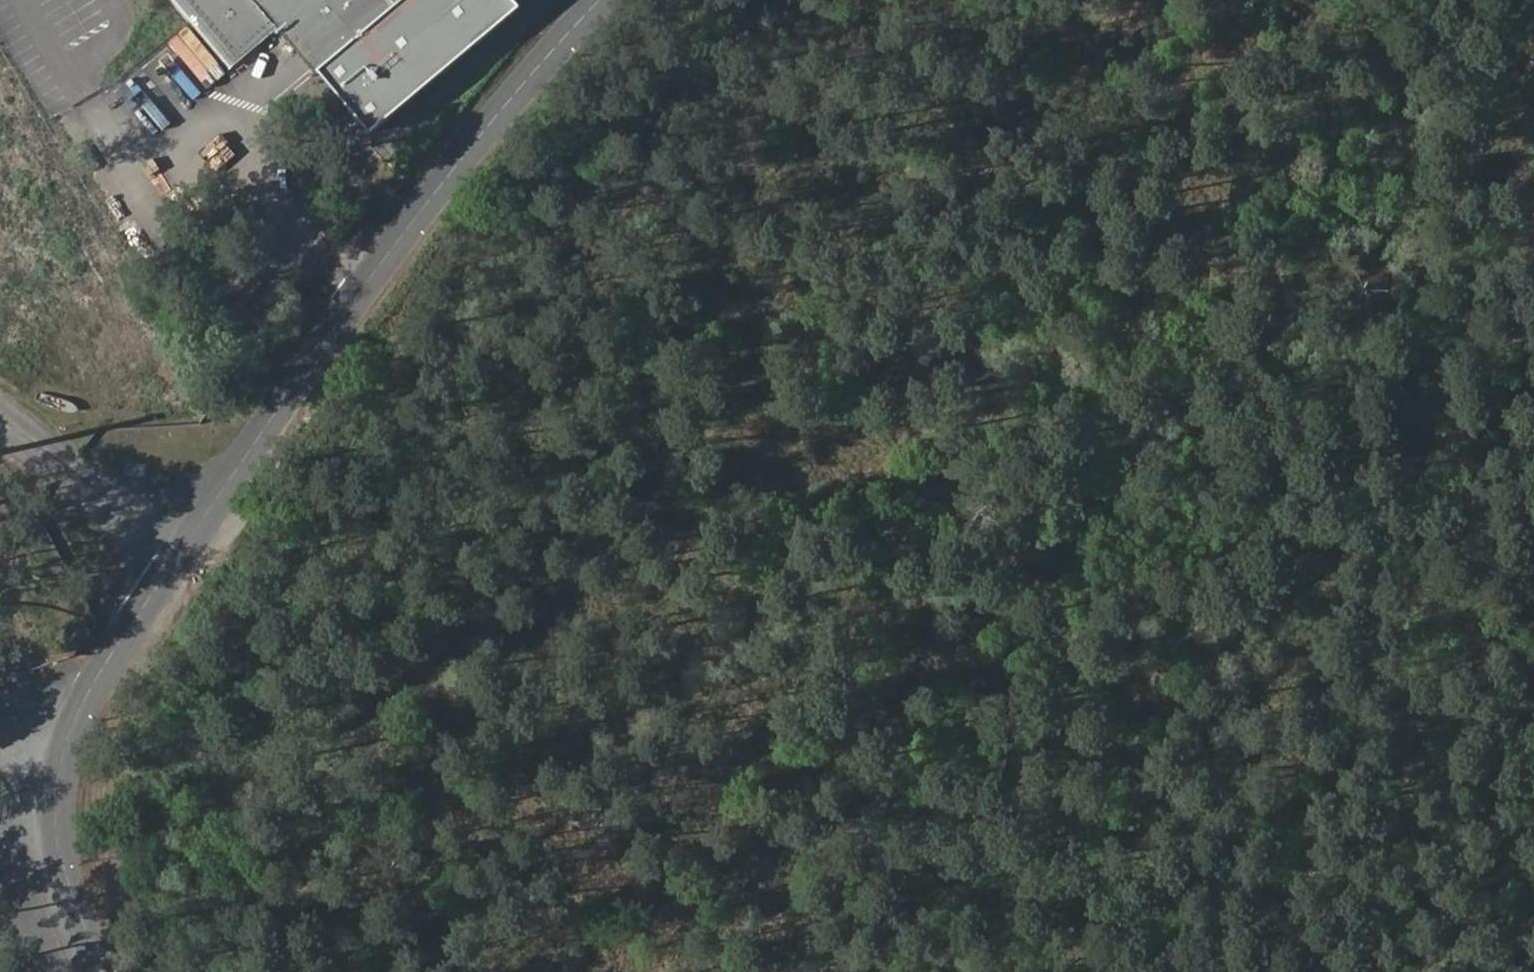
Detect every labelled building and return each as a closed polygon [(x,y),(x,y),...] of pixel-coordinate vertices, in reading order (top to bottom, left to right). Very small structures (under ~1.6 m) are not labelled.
[(245,57),(296,14),(285,0),(197,0),(245,57)] [(296,14),(336,61),(342,56),(295,0),(285,0),(296,14)] [(342,56),(408,0),(295,0),(342,56)] [(92,584),(84,576),(79,582),(85,592),(92,584)] [(77,601),(85,592),(79,582),(69,592),(77,601)]
